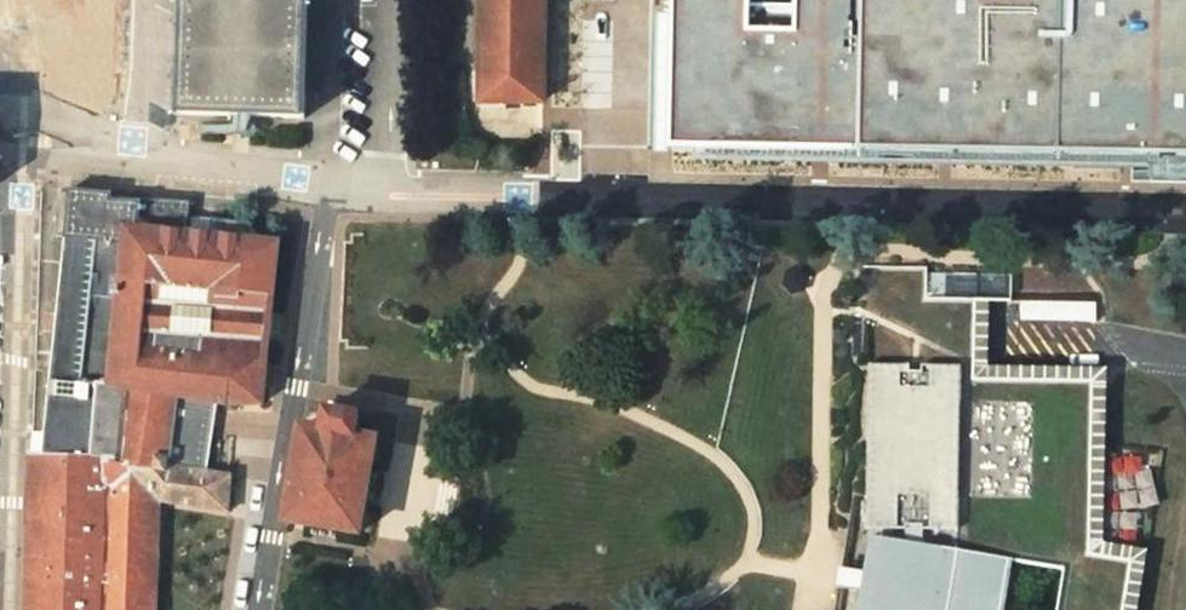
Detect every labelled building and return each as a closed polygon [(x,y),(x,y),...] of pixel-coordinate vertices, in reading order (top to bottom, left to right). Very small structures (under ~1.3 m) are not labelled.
[(125,0),(0,0),(0,70),(100,72),(100,43),(123,44),(125,0)] [(179,115),(305,119),(306,96),(319,96),(322,0),(183,0),(179,115)] [(480,100),(546,100),(547,0),(482,0),(480,100)] [(100,72),(123,73),(123,44),(100,43),(100,72)] [(71,191),(43,455),(32,455),(28,609),(154,609),(158,500),(229,510),(233,477),(167,467),(170,444),(157,443),(163,395),(176,397),(227,404),(264,401),(279,245),(252,242),(253,227),(213,223),(212,239),(188,236),(191,203),(142,198),(141,204),(124,204),(125,196),(71,191)] [(142,198),(125,196),(124,204),(141,204),(142,198)] [(954,276),(871,275),(870,302),(921,303),(954,303),(954,276)] [(1018,299),(1018,318),(1096,320),(1097,300),(1018,299)] [(870,302),(855,302),(854,374),(867,374),(867,368),(920,369),(921,303),(870,302)] [(867,368),(867,374),(865,497),(851,495),(834,609),(1120,609),(1128,563),(1086,557),(1088,385),(958,384),(957,369),(920,369),(867,368)] [(157,443),(170,444),(176,397),(163,395),(157,443)] [(324,430),(303,427),(287,521),(360,534),(376,439),(356,436),(359,416),(327,411),(324,430)]
